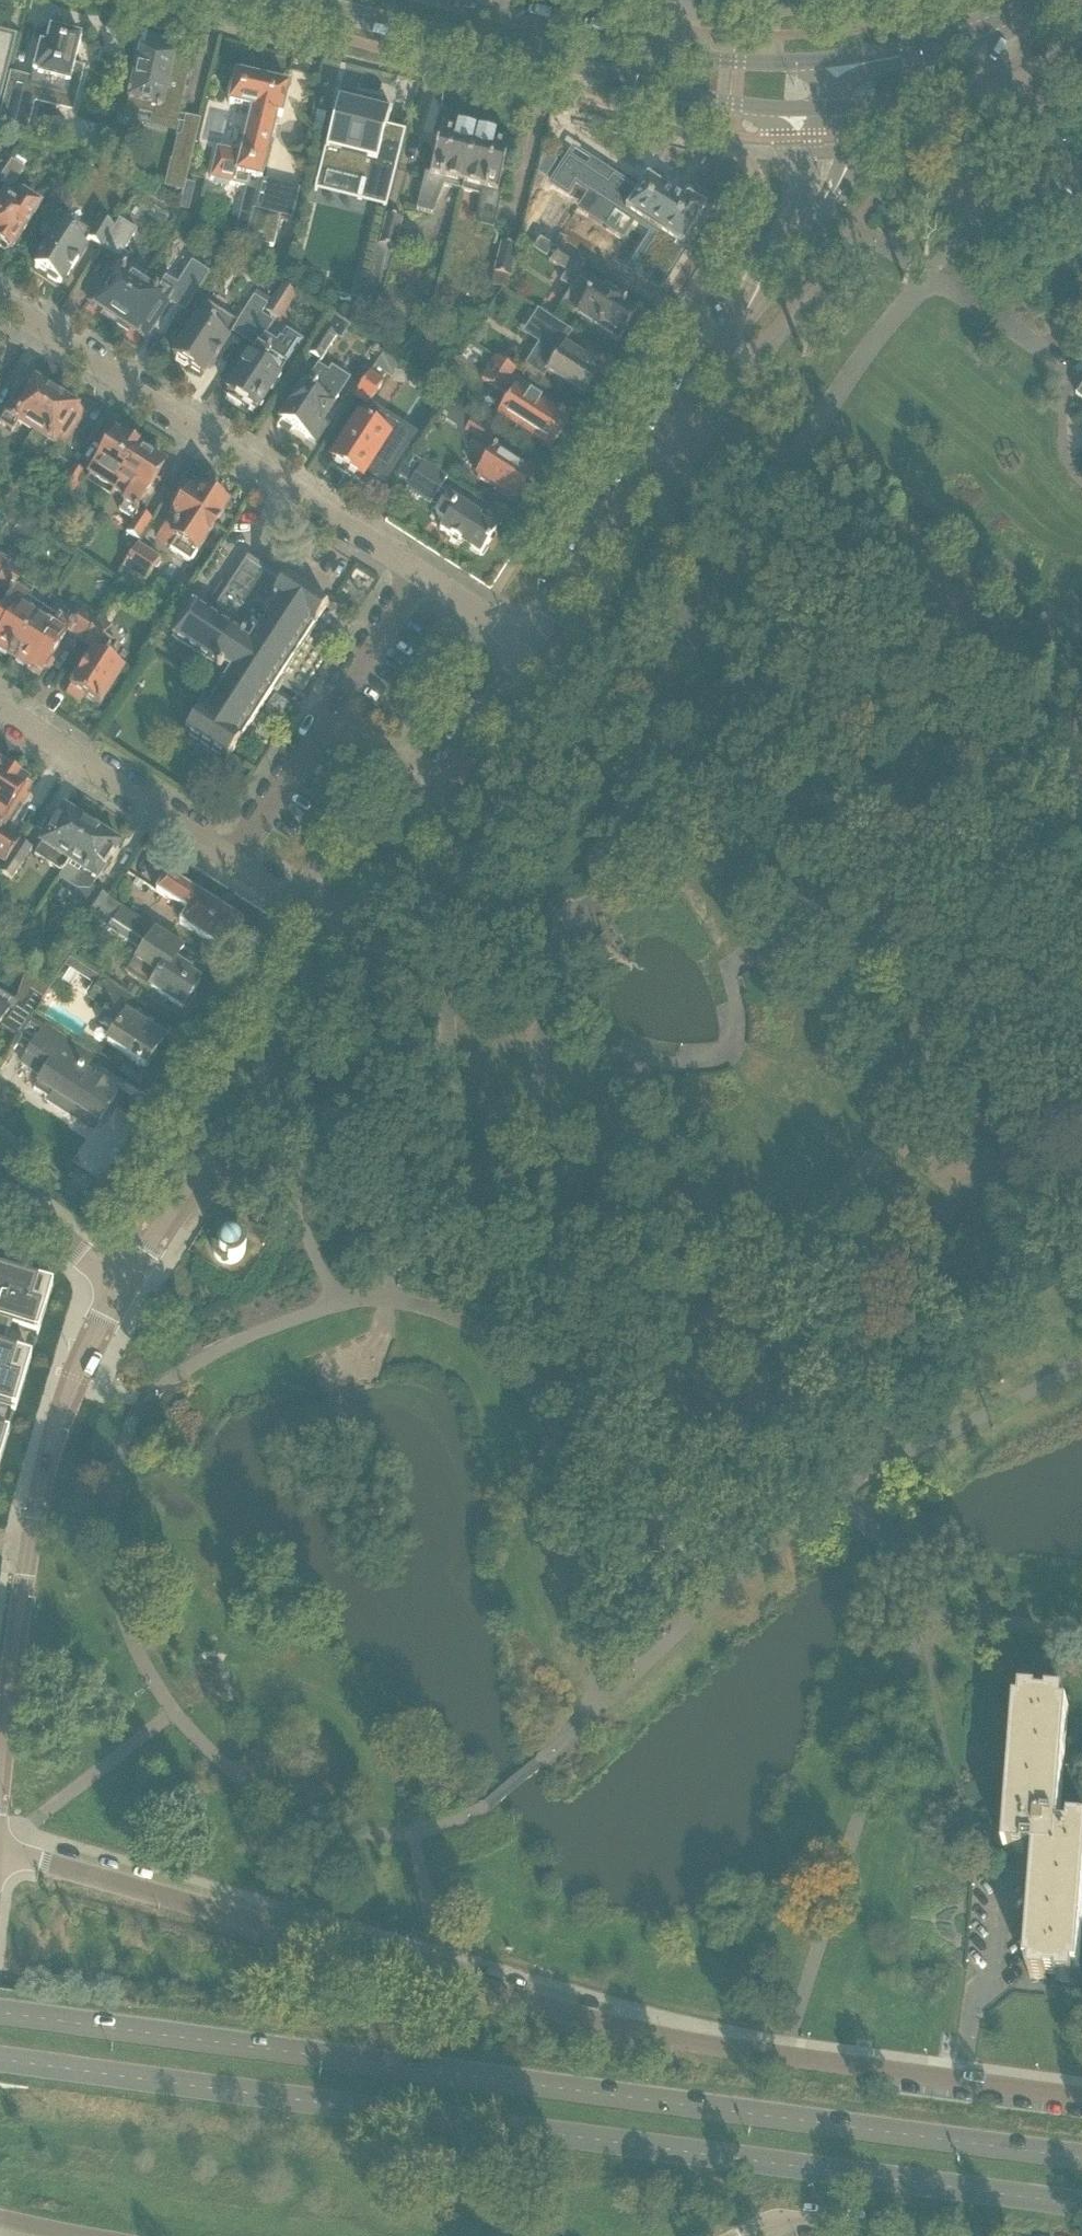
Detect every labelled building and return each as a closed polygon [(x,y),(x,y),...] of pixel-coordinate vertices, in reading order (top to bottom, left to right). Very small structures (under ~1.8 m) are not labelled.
[(0,113),(0,123),(21,129),(30,93),(31,93),(31,92),(31,91),(32,91),(33,91),(33,90),(34,90),(35,90),(75,101),(84,68),(74,65),(75,59),(81,37),(74,36),(75,31),(65,29),(64,33),(49,29),(45,46),(39,45),(29,84),(29,85),(25,83),(24,81),(9,78),(0,113)] [(17,35),(0,31),(0,100),(17,35)] [(134,72),(127,102),(156,109),(153,120),(175,126),(177,126),(172,144),(174,145),(175,145),(169,167),(164,187),(181,192),(186,171),(199,121),(177,116),(185,85),(190,64),(140,51),(134,72)] [(254,210),(275,122),(277,116),(281,117),(289,87),(282,85),(282,86),(276,85),(278,80),(256,75),(255,80),(250,79),(250,78),(236,74),(228,104),(251,110),(241,154),(217,148),(210,179),(215,180),(215,185),(228,188),(229,184),(246,188),(234,237),(273,246),(280,216),(254,210)] [(337,135),(328,170),(362,178),(357,199),(361,200),(362,197),(384,202),(383,207),(386,208),(405,131),(387,127),(391,109),(372,104),(343,97),(338,96),(329,133),(337,135)] [(444,186),(462,190),(475,136),(474,135),(474,132),(458,128),(457,131),(441,127),(429,176),(425,175),(417,210),(432,213),(444,186)] [(475,136),(462,190),(480,195),(477,225),(493,229),(502,193),(497,192),(509,144),(494,140),(495,137),(478,133),(477,136),(475,136)] [(543,148),(537,176),(546,181),(560,159),(543,148)] [(567,159),(551,184),(567,194),(568,193),(574,183),(575,183),(577,184),(591,192),(590,193),(603,201),(603,200),(621,212),(637,223),(657,235),(641,260),(640,260),(639,262),(635,269),(634,269),(632,272),(649,283),(655,273),(666,280),(668,276),(669,275),(685,250),(681,247),(690,233),(695,226),(703,212),(706,208),(705,208),(688,197),(687,196),(684,201),(646,177),(637,192),(611,176),(606,183),(568,158),(567,159)] [(12,189),(0,206),(0,249),(6,252),(9,251),(11,252),(28,226),(28,227),(30,224),(29,224),(40,207),(13,189),(26,169),(13,161),(0,180),(0,181),(12,189)] [(186,182),(182,198),(191,200),(195,185),(186,182)] [(603,201),(590,193),(577,213),(623,244),(637,223),(621,212),(603,200),(603,201)] [(368,285),(379,287),(389,247),(394,248),(402,218),(386,214),(368,285)] [(101,248),(114,228),(113,228),(113,227),(100,218),(91,233),(65,217),(58,229),(56,228),(39,255),(42,257),(35,267),(49,276),(47,279),(56,285),(58,282),(60,283),(66,274),(68,275),(77,261),(77,260),(86,247),(84,245),(88,239),(101,248)] [(114,228),(101,248),(112,255),(117,258),(118,259),(119,258),(127,263),(131,257),(123,252),(133,237),(137,231),(120,219),(116,225),(114,228)] [(1025,230),(1033,240),(1044,231),(1036,221),(1025,230)] [(539,238),(532,249),(546,258),(553,246),(539,238)] [(496,266),(512,270),(517,246),(502,242),(496,266)] [(561,305),(600,331),(618,343),(628,328),(632,331),(641,319),(577,277),(584,265),(562,251),(546,262),(566,274),(560,283),(570,290),(561,305)] [(103,315),(116,323),(146,276),(131,266),(127,263),(119,258),(118,259),(90,302),(105,312),(103,315)] [(146,276),(116,323),(129,331),(131,329),(145,338),(157,320),(169,302),(184,312),(209,274),(192,263),(177,285),(165,278),(161,285),(146,276)] [(231,332),(245,340),(261,315),(268,305),(253,296),(236,322),(208,304),(173,356),(177,359),(177,363),(185,368),(188,366),(203,375),(208,367),(208,368),(231,332)] [(537,346),(524,365),(543,378),(547,372),(565,384),(584,396),(586,393),(588,393),(596,381),(595,380),(597,376),(587,369),(591,362),(585,358),(564,344),(572,332),(537,310),(530,321),(546,332),(537,346)] [(256,348),(225,395),(244,407),(248,401),(259,408),(271,390),(287,365),(297,348),(302,341),(286,331),(281,339),(279,337),(276,342),(265,335),(273,323),(261,315),(245,340),(256,348)] [(334,316),(309,354),(320,361),(335,337),(340,340),(349,326),(334,316)] [(546,332),(530,321),(520,336),(537,346),(546,332)] [(1078,358),(1081,354),(1081,339),(1071,351),(1078,358)] [(518,371),(495,356),(480,379),(508,397),(497,415),(516,428),(513,433),(528,443),(531,438),(549,450),(567,422),(509,385),(518,371)] [(290,408),(278,426),(289,434),(293,429),(316,444),(328,426),(322,423),(334,405),(333,405),(338,396),(349,380),(331,368),(328,372),(325,370),(317,365),(303,387),(290,408)] [(367,378),(355,396),(368,405),(373,397),(382,383),(384,381),(382,380),(387,372),(376,365),(367,378)] [(0,421),(0,423),(7,428),(12,431),(16,425),(30,434),(57,392),(44,384),(43,387),(28,377),(17,396),(0,421)] [(31,434),(23,447),(39,457),(43,451),(55,458),(72,431),(84,413),(69,404),(71,401),(57,392),(30,434),(31,434)] [(369,405),(332,460),(340,465),(337,469),(352,478),(354,475),(355,474),(361,479),(364,474),(369,466),(385,477),(397,459),(380,449),(389,435),(372,423),(380,412),(369,405)] [(418,435),(380,412),(372,423),(389,435),(380,449),(397,459),(402,462),(418,435)] [(478,422),(473,418),(464,432),(474,438),(467,450),(486,462),(476,477),(496,491),(514,503),(532,475),(488,447),(497,433),(478,422)] [(88,478),(112,494),(117,486),(140,450),(117,435),(88,478)] [(140,450),(117,486),(119,488),(128,493),(121,504),(122,504),(118,511),(129,518),(152,484),(164,465),(140,450)] [(411,455),(397,477),(410,485),(407,489),(431,505),(431,504),(439,509),(435,514),(446,521),(440,530),(480,556),(481,555),(483,556),(488,548),(486,546),(495,532),(478,521),(480,517),(440,491),(448,479),(424,463),(411,455)] [(46,479),(58,487),(71,467),(58,459),(46,479)] [(369,466),(364,474),(387,487),(402,462),(397,459),(385,477),(369,466)] [(71,467),(58,487),(57,489),(70,497),(84,475),(71,467)] [(194,485),(164,531),(158,540),(191,561),(226,506),(194,485)] [(134,521),(127,533),(139,541),(151,522),(140,515),(134,511),(129,518),(134,521)] [(137,544),(122,567),(145,581),(160,559),(137,544)] [(11,561),(0,554),(0,578),(11,561)] [(185,622),(173,640),(179,644),(204,660),(197,670),(196,671),(209,679),(216,668),(219,670),(216,675),(225,680),(209,705),(204,701),(184,733),(226,761),(326,606),(284,579),(283,581),(247,557),(235,575),(215,607),(227,615),(223,620),(243,633),(240,637),(195,607),(185,622)] [(11,658),(43,609),(28,599),(33,590),(22,584),(29,574),(26,573),(27,572),(11,561),(0,578),(0,589),(12,596),(0,614),(0,651),(11,658)] [(120,589),(114,598),(127,606),(133,597),(120,589)] [(67,632),(83,642),(99,618),(84,608),(77,619),(63,610),(58,618),(43,609),(11,658),(38,676),(67,632)] [(99,618),(83,642),(94,650),(65,694),(79,703),(83,696),(99,707),(123,669),(108,659),(118,645),(105,637),(112,626),(99,618)] [(179,644),(172,654),(197,670),(204,660),(179,644)] [(185,689),(174,707),(186,714),(196,697),(185,689)] [(5,864),(19,841),(1,829),(30,785),(0,766),(0,767),(0,861),(5,864)] [(34,855),(62,873),(91,828),(75,817),(76,816),(76,815),(76,813),(75,812),(74,810),(73,809),(72,809),(71,808),(69,808),(67,809),(66,810),(65,811),(63,810),(34,855)] [(62,873),(58,879),(76,890),(89,891),(92,886),(95,882),(106,864),(118,846),(116,844),(117,843),(117,842),(117,841),(117,840),(117,839),(117,838),(116,838),(116,837),(115,837),(115,836),(114,836),(114,835),(113,835),(112,835),(111,835),(110,835),(109,835),(108,836),(107,837),(106,838),(91,828),(62,873)] [(5,864),(0,871),(0,873),(12,880),(31,849),(19,841),(5,864)] [(186,912),(179,923),(224,952),(243,923),(227,912),(229,910),(214,900),(212,903),(198,893),(197,894),(167,874),(155,891),(186,912)] [(108,899),(94,920),(109,929),(109,930),(142,950),(127,973),(150,987),(149,988),(183,1009),(184,1007),(186,1008),(193,997),(191,996),(200,983),(188,975),(190,972),(174,962),(183,947),(108,899)] [(70,958),(65,966),(97,987),(93,994),(88,1001),(104,1011),(96,1025),(110,1034),(105,1042),(127,1056),(145,1068),(146,1066),(147,1067),(156,1054),(154,1053),(163,1039),(145,1027),(124,1013),(133,999),(70,958)] [(38,977),(22,1002),(35,1010),(51,985),(38,977)] [(1,1022),(21,1035),(37,1011),(35,1010),(22,1002),(0,987),(0,1024),(1,1022)] [(34,1018),(16,1047),(27,1054),(20,1064),(41,1078),(34,1089),(49,1099),(75,1116),(79,1109),(98,1122),(118,1092),(85,1071),(94,1057),(45,1026),(34,1018)] [(271,1153),(278,1158),(283,1150),(276,1145),(271,1153)] [(225,1262),(227,1263),(229,1263),(232,1263),(233,1263),(236,1262),(239,1261),(240,1260),(241,1259),(243,1257),(244,1255),(245,1252),(246,1251),(246,1248),(246,1247),(246,1245),(245,1244),(245,1243),(244,1240),(243,1239),(238,1241),(237,1240),(235,1239),(234,1239),(232,1238),(230,1238),(228,1238),(227,1239),(225,1240),(223,1241),(219,1237),(218,1238),(217,1240),(216,1241),(215,1244),(215,1245),(215,1248),(215,1251),(216,1252),(216,1254),(218,1256),(218,1257),(220,1260),(223,1261),(225,1262)] [(1,1349),(8,1326),(37,1335),(52,1286),(0,1270),(0,1407),(15,1411),(31,1358),(1,1349)] [(8,1434),(0,1432),(0,1461),(8,1434)] [(1031,1967),(1030,1979),(1047,1980),(1048,1969),(1057,1970),(1057,1981),(1073,1982),(1074,1970),(1081,1871),(1081,1823),(1070,1822),(1069,1831),(1055,1830),(1056,1824),(1061,1824),(1062,1801),(1058,1800),(1065,1696),(1048,1695),(1047,1705),(1038,1705),(1039,1694),(1022,1693),(1010,1852),(1025,1853),(1026,1845),(1040,1846),(1031,1967)]
